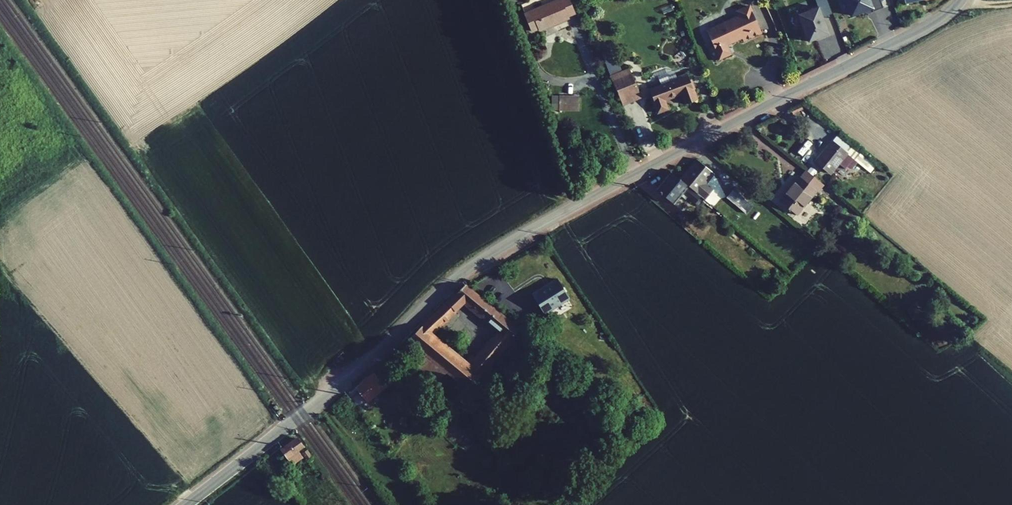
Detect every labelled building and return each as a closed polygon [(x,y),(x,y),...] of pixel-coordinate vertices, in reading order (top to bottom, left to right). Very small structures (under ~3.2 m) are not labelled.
[(532,31),(539,28),(540,30),(568,18),(567,16),(574,13),(568,0),(558,0),(524,14),(532,31)] [(828,0),(816,0),(818,7),(822,19),(833,15),(828,0)] [(880,0),(845,0),(851,16),(871,8),(873,12),(883,8),(880,0)] [(709,48),(715,61),(730,54),(725,44),(724,41),(729,39),(730,42),(741,37),(743,41),(761,32),(750,7),(738,12),(740,17),(707,32),(713,46),(709,48)] [(798,15),(808,41),(828,34),(818,7),(798,15)] [(611,77),(622,105),(641,97),(630,70),(611,77)] [(674,71),(657,78),(660,86),(677,80),(677,78),(674,71)] [(660,86),(649,91),(651,98),(650,98),(653,108),(655,107),(657,113),(667,109),(663,101),(681,94),(686,104),(697,100),(687,74),(677,78),(677,80),(660,86)] [(559,97),(558,110),(579,111),(580,97),(559,97)] [(846,153),(851,148),(837,136),(832,142),(846,153)] [(815,162),(831,175),(839,164),(846,169),(852,169),(857,162),(855,160),(846,153),(832,142),(815,162)] [(870,173),(875,167),(860,154),(855,160),(857,162),(870,173)] [(713,174),(696,160),(680,180),(688,187),(692,190),(705,201),(713,190),(705,184),(713,174)] [(813,176),(816,172),(811,167),(807,171),(813,176)] [(800,177),(780,202),(796,216),(816,192),(818,193),(824,186),(813,176),(807,171),(806,171),(800,177)] [(657,190),(674,205),(681,197),(688,187),(680,180),(671,173),(657,190)] [(681,197),(684,200),(687,197),(692,190),(688,187),(681,197)] [(747,202),(750,199),(735,187),(733,190),(747,202)] [(711,206),(705,201),(692,190),(687,197),(698,206),(700,203),(708,210),(711,206)] [(726,197),(746,214),(752,206),(747,202),(733,190),(726,197)] [(698,206),(706,213),(708,210),(700,203),(698,206)] [(685,228),(692,234),(696,229),(689,223),(685,228)] [(533,295),(545,314),(553,309),(567,300),(569,299),(556,280),(533,295)] [(465,285),(455,294),(465,302),(500,331),(511,340),(514,336),(519,329),(465,285)] [(447,302),(456,311),(465,302),(455,294),(447,302)] [(553,309),(557,315),(571,307),(567,300),(553,309)] [(432,333),(456,311),(447,302),(408,339),(427,355),(446,372),(459,382),(469,390),(470,389),(481,376),(487,381),(496,371),(490,366),(508,343),(497,334),(477,358),(471,366),(467,363),(432,333)] [(514,336),(531,349),(536,343),(519,329),(514,336)] [(500,331),(497,334),(508,343),(511,340),(500,331)] [(417,367),(437,383),(446,372),(427,355),(417,367)] [(477,358),(473,355),(467,363),(471,366),(477,358)] [(355,389),(366,402),(387,385),(374,373),(355,389)] [(470,389),(477,394),(487,381),(481,376),(470,389)] [(459,382),(454,387),(465,396),(469,390),(459,382)] [(393,390),(384,398),(391,405),(393,404),(396,407),(403,400),(393,390)] [(635,394),(629,399),(633,403),(639,399),(635,394)] [(291,436),(273,449),(280,457),(297,443),(291,436)] [(257,454),(251,459),(266,470),(270,464),(257,454)]
